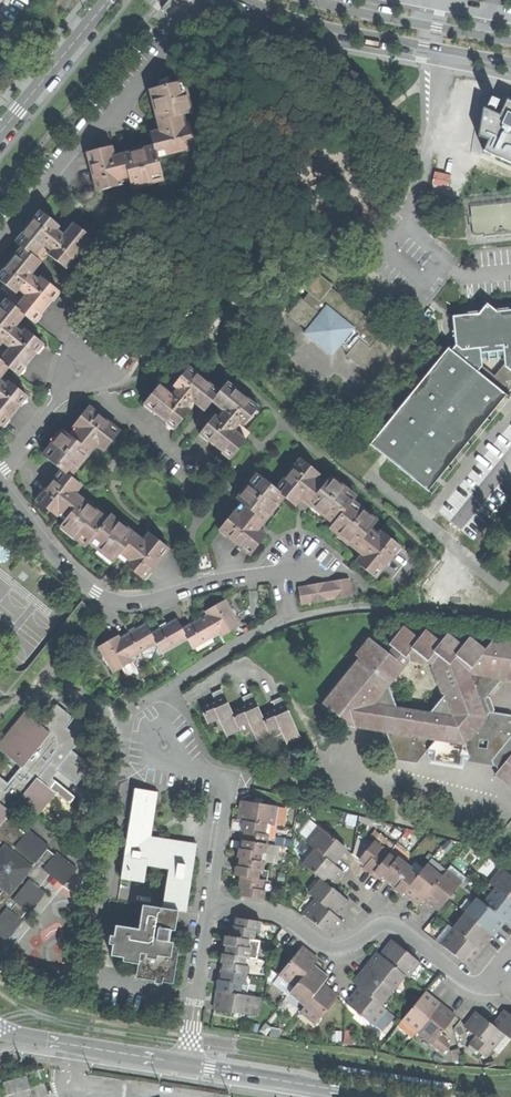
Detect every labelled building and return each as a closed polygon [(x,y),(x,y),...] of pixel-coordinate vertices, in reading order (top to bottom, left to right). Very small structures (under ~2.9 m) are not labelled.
[(152,134),(156,146),(158,157),(196,147),(190,124),(182,126),(180,116),(193,113),(192,111),(194,111),(189,93),(188,93),(185,82),(151,91),(156,115),(158,124),(160,131),(152,134)] [(500,101),(483,98),(482,102),(479,111),(474,137),(483,141),(478,153),(510,167),(510,105),(500,101)] [(89,153),(98,190),(122,184),(121,177),(130,174),(133,187),(134,187),(135,189),(152,184),(152,183),(164,180),(158,157),(156,146),(130,153),(122,154),(115,155),(113,147),(89,153)] [(17,242),(22,247),(42,263),(43,264),(50,256),(67,269),(70,270),(76,262),(75,261),(86,248),(87,249),(93,241),(93,239),(74,224),(66,232),(61,228),(41,212),(17,242)] [(16,308),(25,316),(35,323),(60,293),(35,272),(42,263),(22,247),(15,255),(16,256),(5,269),(4,269),(0,273),(0,280),(11,290),(17,294),(13,299),(19,304),(16,308)] [(334,286),(314,269),(300,286),(310,293),(304,300),(302,298),(288,315),(307,330),(304,334),(333,357),(341,347),(349,354),(347,356),(367,372),(379,358),(386,362),(402,342),(386,329),(385,331),(362,312),(359,310),(333,288),(334,286)] [(0,360),(0,361),(9,368),(19,376),(43,346),(18,325),(25,316),(16,308),(6,300),(4,300),(0,305),(0,347),(3,343),(6,345),(10,348),(0,360)] [(432,490),(509,394),(480,371),(485,365),(484,353),(493,360),(506,359),(507,365),(510,368),(510,309),(500,311),(490,302),(482,312),(455,315),(458,346),(450,347),(373,444),(432,490)] [(3,428),(28,397),(2,377),(9,368),(0,361),(0,426),(3,428)] [(145,405),(175,430),(191,411),(188,408),(190,406),(193,402),(205,412),(212,402),(221,391),(213,385),(212,385),(199,375),(199,374),(192,368),(190,368),(174,387),(166,380),(145,405)] [(228,383),(221,391),(212,402),(224,412),(219,418),(217,416),(201,435),(232,459),(247,440),(235,430),(237,428),(240,424),(243,427),(258,408),(259,406),(252,400),(250,401),(237,390),(238,389),(230,383),(228,383)] [(44,455),(62,470),(71,477),(88,456),(87,455),(96,444),(105,451),(120,431),(90,407),(74,426),(82,433),(79,437),(77,440),(64,430),(63,431),(65,432),(53,447),(52,446),(44,455)] [(309,504),(334,525),(353,502),(358,495),(333,475),(329,480),(302,458),(276,490),(285,498),(297,508),(304,500),(309,504)] [(57,516),(64,508),(74,495),(81,485),(71,477),(62,470),(38,500),(57,516)] [(220,529),(251,554),(266,535),(259,530),(268,519),(285,498),(276,490),(258,476),(251,484),(249,483),(237,497),(239,499),(238,500),(250,509),(244,517),(235,510),(220,529)] [(90,542),(108,519),(86,503),(85,503),(74,495),(64,508),(67,510),(71,513),(62,526),(63,527),(65,525),(79,537),(77,539),(86,547),(90,542)] [(362,509),(353,502),(334,525),(330,529),(350,546),(356,550),(362,555),(356,562),(376,578),(401,548),(381,532),(375,540),(367,534),(378,520),(363,507),(362,509)] [(145,580),(169,549),(150,534),(144,540),(111,515),(108,519),(90,542),(99,550),(98,551),(113,563),(124,549),(127,552),(132,555),(125,564),(145,580)] [(287,607),(353,596),(351,578),(284,590),(287,607)] [(206,611),(207,613),(219,634),(222,638),(243,626),(234,610),(227,599),(206,611)] [(194,621),(182,628),(188,639),(194,649),(196,648),(214,637),(219,634),(207,613),(194,621)] [(163,625),(150,632),(157,644),(163,653),(188,639),(182,628),(176,617),(163,625)] [(131,630),(119,637),(132,659),(157,644),(150,632),(145,623),(131,630)] [(355,654),(359,658),(323,702),(341,717),(344,725),(374,730),(377,726),(384,727),(397,760),(418,763),(428,751),(432,760),(463,764),(465,762),(469,758),(491,762),(510,738),(510,715),(496,712),(490,695),(504,679),(510,680),(510,639),(497,637),(486,650),(470,638),(464,645),(448,633),(441,641),(426,629),(419,639),(404,626),(389,643),(394,647),(389,654),(369,638),(355,654)] [(104,659),(112,674),(133,661),(132,659),(119,637),(119,636),(97,648),(104,659)] [(217,644),(214,637),(196,648),(199,654),(217,644)] [(200,707),(207,722),(218,717),(226,735),(240,729),(238,727),(249,722),(256,739),(270,733),(269,730),(279,726),(287,743),(300,737),(282,696),(272,700),(275,708),(269,710),(262,714),(251,692),(242,696),(245,703),(239,706),(231,710),(221,687),(211,692),(215,699),(208,703),(200,707)] [(0,744),(0,749),(22,767),(8,784),(0,777),(0,827),(6,819),(19,803),(36,816),(45,804),(55,793),(37,779),(51,763),(57,768),(53,772),(73,789),(84,776),(92,766),(73,750),(81,739),(73,732),(67,728),(74,719),(58,705),(41,726),(25,713),(0,744)] [(491,762),(469,758),(465,762),(489,766),(499,770),(510,755),(510,738),(491,762)] [(499,770),(496,775),(510,787),(510,755),(499,770)] [(171,869),(164,907),(187,911),(196,858),(189,856),(190,849),(183,848),(184,841),(153,835),(154,832),(160,791),(137,787),(123,878),(133,880),(146,882),(149,865),(150,858),(172,862),(171,869)] [(245,821),(275,825),(276,815),(273,814),(274,807),(270,806),(262,805),(243,801),(242,806),(241,810),(245,811),(244,821),(245,821)] [(6,819),(0,827),(0,843),(3,845),(0,849),(0,889),(3,891),(0,895),(0,935),(8,941),(24,921),(21,919),(28,912),(30,913),(39,902),(46,893),(40,888),(50,875),(63,886),(76,869),(57,853),(55,856),(48,850),(49,847),(29,831),(26,834),(6,819)] [(275,826),(275,825),(245,821),(244,827),(243,831),(246,832),(244,840),(267,844),(268,836),(274,837),(275,826)] [(309,843),(318,851),(335,865),(340,858),(336,854),(339,850),(342,847),(318,828),(311,836),(313,838),(309,843)] [(366,839),(353,855),(367,866),(365,868),(369,871),(373,875),(375,872),(389,855),(395,846),(381,834),(372,845),(366,839)] [(266,854),(267,844),(244,840),(243,849),(240,848),(240,852),(239,858),(241,858),(261,861),(262,854),(266,854)] [(410,858),(395,846),(389,855),(395,859),(397,857),(405,864),(410,858)] [(304,864),(322,879),(332,887),(338,880),(344,872),(335,865),(318,851),(313,857),(311,855),(304,864)] [(395,859),(389,855),(375,872),(378,875),(382,879),(384,877),(390,882),(405,864),(397,857),(395,859)] [(150,858),(149,865),(171,869),(172,862),(150,858)] [(263,872),(264,862),(261,861),(241,858),(241,866),(238,866),(237,871),(236,876),(241,877),(259,879),(261,872),(263,872)] [(416,863),(411,868),(413,869),(411,872),(418,877),(424,869),(416,863)] [(411,868),(405,864),(390,882),(397,887),(396,890),(399,893),(403,895),(405,893),(418,877),(411,872),(413,869),(411,868)] [(438,865),(434,870),(442,877),(447,872),(438,865)] [(426,867),(424,869),(418,877),(405,893),(413,899),(420,905),(425,899),(442,877),(434,870),(433,869),(432,872),(426,867)] [(497,888),(510,900),(510,876),(503,869),(496,877),(498,880),(493,885),(497,888)] [(456,879),(447,872),(442,877),(425,899),(432,905),(440,911),(461,885),(455,881),(456,879)] [(263,880),(259,879),(241,877),(241,881),(240,887),(243,887),(241,896),(265,900),(266,891),(262,890),(263,880)] [(310,894),(316,898),(339,917),(344,909),(350,902),(332,887),(322,879),(310,894)] [(484,903),(506,922),(510,925),(510,900),(497,888),(484,903)] [(48,892),(35,909),(40,913),(54,897),(48,892)] [(304,914),(333,937),(339,929),(345,922),(339,917),(316,898),(304,914)] [(478,898),(466,913),(494,936),(500,930),(506,922),(484,903),(478,898)] [(138,965),(136,979),(158,982),(175,985),(181,945),(170,943),(172,932),(176,932),(177,927),(178,920),(173,919),(175,911),(144,906),(140,930),(117,927),(112,957),(123,958),(123,963),(138,965)] [(466,913),(454,929),(482,951),(488,944),(494,936),(466,913)] [(260,922),(238,918),(236,926),(234,926),(233,930),(232,936),(254,940),(256,930),(259,931),(260,922)] [(441,944),(470,966),(475,959),(482,951),(454,929),(441,944)] [(260,941),(254,940),(232,936),(227,936),(226,940),(226,945),(228,945),(226,953),(246,957),(249,957),(250,948),(259,950),(260,941)] [(387,947),(381,954),(407,976),(409,978),(421,963),(393,940),(387,947)] [(280,976),(295,988),(314,965),(319,959),(311,953),(304,947),(280,976)] [(257,958),(259,950),(250,948),(249,957),(257,958)] [(373,959),(366,967),(395,990),(407,976),(381,954),(378,952),(373,959)] [(245,966),(246,957),(226,953),(224,953),(223,956),(223,962),(225,963),(223,971),(247,975),(248,966),(245,966)] [(290,995),(305,1008),(325,983),(329,977),(322,971),(314,965),(295,988),(290,995)] [(354,982),(360,987),(382,1005),(395,990),(366,967),(360,975),(354,982)] [(245,985),(247,975),(223,971),(222,980),(220,979),(219,984),(218,990),(241,994),(242,985),(245,985)] [(301,1013),(315,1024),(339,995),(332,990),(325,983),(305,1008),(301,1013)] [(347,1003),(375,1026),(389,1010),(382,1005),(360,987),(354,995),(347,1003)] [(253,996),(241,994),(218,990),(217,1001),(215,1009),(251,1015),(253,996)] [(434,997),(426,990),(402,1021),(417,1032),(441,1003),(434,997)] [(449,1009),(441,1003),(417,1032),(445,1053),(450,1047),(446,1044),(449,1039),(443,1034),(457,1016),(449,1009)] [(493,1025),(505,1035),(510,1040),(510,1014),(506,1010),(499,1017),(493,1025)] [(468,1047),(475,1053),(478,1050),(488,1057),(505,1035),(493,1025),(477,1011),(471,1018),(465,1026),(477,1036),(468,1047)] [(460,1049),(454,1050),(456,1060),(462,1059),(460,1049)] [(7,1092),(31,1088),(28,1075),(5,1080),(7,1092)]
